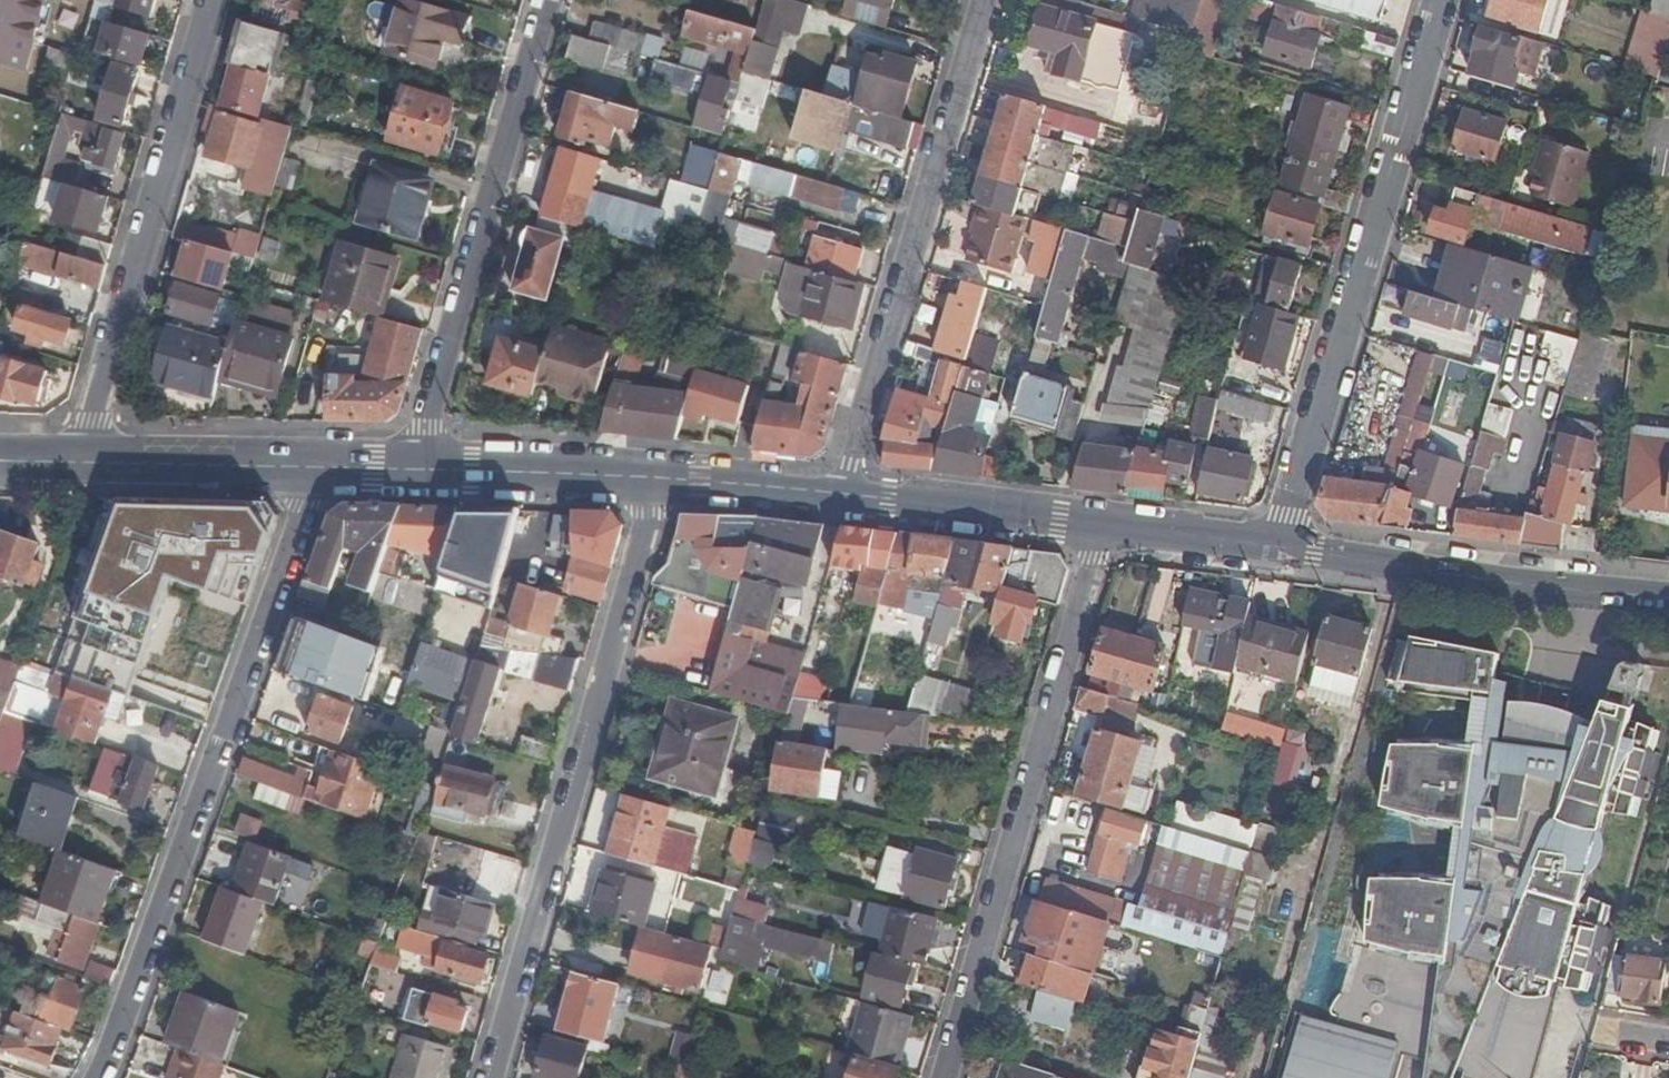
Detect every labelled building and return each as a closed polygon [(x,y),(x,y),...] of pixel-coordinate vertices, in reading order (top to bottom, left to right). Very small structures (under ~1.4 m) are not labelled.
[(80,50),(89,18),(94,1),(90,0),(81,0),(65,52),(78,57),(80,50)] [(94,1),(149,18),(154,0),(95,0),(94,1)] [(254,11),(271,16),(270,22),(278,24),(280,18),(320,30),(329,0),(257,0),(254,11)] [(432,68),(441,39),(462,45),(470,20),(401,0),(400,0),(384,53),(432,68)] [(806,6),(784,0),(764,0),(764,1),(756,28),(755,32),(743,75),(767,81),(782,30),(798,35),(806,6)] [(764,1),(760,0),(752,0),(746,24),(756,28),(764,1)] [(891,10),(894,0),(854,0),(891,10)] [(1043,6),(1031,45),(1051,52),(1046,70),(1077,80),(1080,78),(1119,89),(1139,18),(1130,15),(1075,0),(1063,0),(1060,11),(1043,6)] [(1043,6),(1060,11),(1063,0),(1044,0),(1043,6)] [(1139,18),(1143,19),(1148,0),(1135,0),(1130,15),(1139,18)] [(1143,19),(1191,33),(1200,0),(1148,0),(1143,19)] [(1187,49),(1205,54),(1221,0),(1201,0),(1187,49)] [(1264,0),(1256,0),(1252,16),(1275,23),(1266,54),(1311,67),(1321,35),(1315,33),(1320,17),(1264,0)] [(1380,20),(1386,0),(1312,0),(1380,20)] [(1546,0),(1493,0),(1488,17),(1536,32),(1546,0)] [(1651,12),(1668,18),(1668,0),(1655,0),(1651,12)] [(1651,12),(1647,11),(1643,26),(1668,34),(1668,18),(1651,12)] [(743,75),(755,32),(690,13),(683,37),(736,52),(727,82),(730,83),(739,86),(743,75)] [(80,50),(132,66),(142,34),(89,18),(80,50)] [(628,53),(641,57),(646,39),(594,25),(589,41),(610,48),(628,53)] [(1478,52),(1472,75),(1515,89),(1519,73),(1534,76),(1543,45),(1520,38),(1482,27),(1475,51),(1478,52)] [(1362,49),(1393,58),(1398,40),(1368,30),(1362,49)] [(0,33),(0,96),(9,98),(13,85),(21,88),(34,43),(5,35),(0,33)] [(132,66),(138,67),(147,35),(142,34),(132,66)] [(589,41),(573,37),(566,61),(603,71),(610,48),(589,41)] [(78,57),(65,52),(49,48),(44,63),(74,72),(78,57)] [(610,48),(603,71),(621,76),(628,53),(610,48)] [(709,72),(710,53),(685,51),(684,70),(709,72)] [(855,106),(901,119),(914,74),(898,70),(901,60),(881,54),(879,61),(870,58),(868,67),(867,67),(864,78),(855,106)] [(654,83),(702,93),(706,73),(659,63),(654,83)] [(137,74),(113,67),(98,120),(122,127),(137,74)] [(834,69),(825,98),(855,106),(864,78),(834,69)] [(694,129),(720,137),(727,114),(721,112),(730,83),(727,82),(709,77),(694,129)] [(305,81),(292,125),(313,131),(326,87),(305,81)] [(453,104),(404,90),(389,140),(438,155),(453,104)] [(907,148),(914,123),(901,119),(855,106),(825,98),(810,93),(795,142),(836,155),(844,125),(867,132),(865,136),(907,148)] [(629,132),(636,113),(571,94),(558,139),(582,146),(584,141),(608,148),(613,128),(629,132)] [(1046,107),(1004,95),(996,122),(1045,137),(1047,131),(1039,129),(1042,120),(1046,107)] [(1308,95),(1296,139),(1336,151),(1349,107),(1308,95)] [(1124,127),(1162,138),(1170,107),(1133,97),(1124,127)] [(265,121),(210,105),(204,128),(215,131),(207,157),(245,168),(250,169),(261,133),(264,134),(263,141),(286,148),(292,128),(265,121)] [(1108,125),(1046,107),(1042,120),(1049,123),(1104,138),(1108,125)] [(1453,149),(1468,154),(1474,156),(1472,161),(1481,164),(1483,158),(1486,160),(1499,119),(1466,109),(1453,149)] [(61,114),(42,178),(77,189),(83,167),(66,162),(73,140),(82,143),(78,160),(113,170),(123,136),(106,131),(106,127),(61,114)] [(1049,123),(1042,120),(1039,129),(1047,131),(1049,123)] [(1045,137),(996,122),(988,150),(1067,173),(1075,145),(1045,137)] [(250,169),(245,168),(239,188),(272,194),(286,148),(263,141),(264,134),(261,133),(250,169)] [(1539,171),(1550,140),(1541,138),(1532,169),(1539,171)] [(1336,151),(1296,139),(1293,149),(1291,155),(1283,182),(1323,194),(1320,204),(1348,212),(1352,196),(1325,188),(1336,151)] [(1591,152),(1550,140),(1539,171),(1532,194),(1575,207),(1591,152)] [(988,150),(964,143),(961,156),(985,163),(981,176),(1029,190),(1059,198),(1067,173),(988,150)] [(1075,145),(1067,173),(1079,176),(1088,149),(1075,145)] [(1291,155),(1293,149),(1286,147),(1284,153),(1291,155)] [(599,160),(562,149),(551,185),(589,195),(599,160)] [(795,199),(836,210),(843,190),(720,155),(713,176),(709,192),(697,234),(732,245),(765,254),(771,235),(722,220),(734,181),(795,199)] [(430,182),(375,166),(359,221),(414,237),(430,182)] [(709,192),(713,176),(691,169),(686,185),(709,192)] [(1079,176),(1067,173),(1059,198),(1072,202),(1079,176)] [(1029,190),(981,176),(978,188),(953,181),(949,196),(974,203),(978,204),(1014,214),(1020,192),(1028,194),(1029,190)] [(42,178),(36,199),(32,215),(54,221),(55,219),(92,230),(96,217),(100,218),(108,198),(77,189),(42,178)] [(697,234),(709,192),(686,185),(671,181),(660,223),(661,223),(697,234)] [(551,185),(542,218),(581,230),(652,248),(661,214),(589,195),(551,185)] [(1582,253),(1589,228),(1508,203),(1457,188),(1450,212),(1436,209),(1430,232),(1466,242),(1472,220),(1582,253)] [(847,213),(854,193),(843,190),(836,210),(847,213)] [(1320,204),(1277,192),(1268,224),(1266,229),(1266,232),(1284,238),(1289,239),(1308,245),(1320,204)] [(978,204),(974,203),(966,230),(970,231),(978,204)] [(1029,219),(1014,214),(978,204),(970,231),(962,260),(1012,275),(1029,219)] [(1164,217),(1141,209),(1125,263),(1149,270),(1164,217)] [(1116,215),(1109,242),(1128,247),(1136,220),(1116,215)] [(224,235),(177,221),(172,236),(220,250),(223,239),(224,235)] [(237,228),(233,242),(230,252),(253,259),(260,235),(237,228)] [(564,240),(531,230),(513,292),(547,301),(564,240)] [(1068,230),(1046,305),(1032,357),(1045,361),(1051,342),(1059,344),(1084,255),(1123,267),(1128,247),(1109,242),(1068,230)] [(71,233),(64,254),(105,267),(111,246),(71,233)] [(806,267),(853,280),(862,250),(815,237),(806,267)] [(233,242),(223,239),(220,250),(230,252),(233,242)] [(24,242),(24,243),(18,264),(99,288),(105,267),(64,254),(24,242)] [(180,271),(222,283),(230,255),(189,243),(180,271)] [(342,243),(325,302),(381,318),(387,298),(382,296),(393,258),(342,243)] [(1508,319),(1524,266),(1465,248),(1449,302),(1473,308),(1501,317),(1508,319)] [(1297,283),(1303,265),(1268,255),(1255,298),(1289,309),(1295,290),(1298,291),(1300,285),(1297,283)] [(397,259),(393,258),(382,296),(387,298),(397,259)] [(804,266),(789,262),(784,260),(779,275),(800,281),(804,266)] [(1125,263),(1119,280),(1127,282),(1182,298),(1187,281),(1149,270),(1125,263)] [(856,283),(816,272),(804,318),(845,329),(856,283)] [(1198,272),(1195,283),(1214,289),(1217,278),(1198,272)] [(1214,289),(1228,293),(1231,281),(1217,278),(1214,289)] [(986,288),(966,282),(948,343),(969,349),(973,337),(986,288)] [(1134,328),(1122,374),(1157,384),(1182,298),(1127,282),(1115,323),(1134,328)] [(48,294),(12,283),(11,286),(7,301),(42,311),(48,294)] [(218,296),(176,285),(175,289),(170,306),(168,313),(210,325),(218,296)] [(170,306),(175,289),(171,287),(166,305),(170,306)] [(1473,308),(1449,302),(1411,290),(1405,312),(1425,319),(1434,322),(1465,332),(1473,308)] [(1282,370),(1298,314),(1261,303),(1246,360),(1282,370)] [(69,323),(23,310),(16,331),(33,336),(30,343),(42,347),(45,339),(63,345),(69,323)] [(1513,321),(1508,319),(1501,317),(1486,370),(1498,374),(1513,321)] [(328,376),(328,421),(384,422),(398,411),(422,330),(381,318),(370,357),(362,383),(354,383),(354,376),(339,376),(328,376)] [(234,324),(232,334),(228,348),(219,378),(276,394),(292,341),(234,324)] [(553,328),(553,329),(546,351),(537,384),(559,390),(572,393),(570,401),(570,402),(594,408),(612,345),(553,328)] [(153,381),(213,399),(219,378),(228,348),(168,330),(153,381)] [(1574,356),(1579,340),(1551,332),(1546,347),(1574,356)] [(1607,338),(1580,334),(1579,340),(1574,356),(1563,391),(1589,398),(1607,338)] [(934,469),(996,477),(1002,459),(985,455),(990,436),(988,436),(996,405),(988,403),(982,402),(984,392),(998,345),(973,337),(969,349),(966,360),(953,403),(944,435),(934,469)] [(490,383),(534,395),(537,384),(546,351),(503,338),(490,383)] [(626,344),(601,430),(676,439),(683,414),(689,395),(674,393),(636,389),(642,367),(679,377),(693,381),(696,370),(698,363),(626,344)] [(946,354),(918,344),(914,359),(923,361),(942,367),(946,354)] [(781,346),(774,369),(786,372),(792,349),(781,346)] [(773,373),(751,449),(811,456),(824,447),(848,365),(804,353),(796,384),(805,386),(800,406),(777,402),(782,385),(777,383),(779,375),(773,373)] [(966,360),(946,354),(942,367),(933,397),(953,403),(966,360)] [(339,357),(339,376),(354,376),(354,383),(362,383),(370,357),(339,357)] [(1436,358),(1432,371),(1445,375),(1449,362),(1436,358)] [(16,401),(17,399),(36,404),(45,374),(4,361),(0,375),(0,397),(16,401)] [(942,367),(923,361),(914,392),(933,397),(942,367)] [(689,395),(683,414),(709,421),(711,417),(739,424),(750,385),(696,370),(693,381),(689,395)] [(1055,436),(1072,440),(1082,404),(1071,401),(1074,389),(1070,388),(1070,386),(1027,374),(1014,416),(1057,428),(1055,436)] [(1157,384),(1122,374),(1118,388),(1114,405),(1099,403),(1094,419),(1144,426),(1146,421),(1157,384)] [(674,393),(689,395),(693,381),(679,377),(674,393)] [(884,463),(934,469),(939,447),(906,443),(914,417),(932,423),(932,426),(940,428),(939,433),(944,435),(953,403),(933,397),(914,392),(899,388),(885,439),(878,438),(874,449),(884,463)] [(1268,421),(1273,405),(1220,389),(1218,399),(1217,407),(1268,421)] [(557,397),(570,401),(572,393),(559,390),(557,397)] [(982,402),(988,403),(990,394),(984,392),(982,402)] [(1329,520),(1382,526),(1415,419),(1421,397),(1406,393),(1383,471),(1363,469),(1360,482),(1328,476),(1320,505),(1329,520)] [(1210,439),(1217,407),(1218,399),(1197,396),(1188,435),(1210,439)] [(1488,405),(1481,431),(1506,438),(1506,434),(1510,411),(1490,406),(1488,405)] [(1568,418),(1564,436),(1591,443),(1596,425),(1568,418)] [(1382,526),(1406,529),(1411,509),(1406,508),(1410,493),(1419,496),(1426,499),(1450,506),(1464,464),(1422,452),(1430,423),(1415,419),(1382,526)] [(1137,453),(1124,494),(1162,500),(1165,480),(1187,484),(1194,448),(1170,443),(1169,455),(1157,454),(1162,424),(1146,421),(1144,426),(1137,453)] [(1631,425),(1621,506),(1668,511),(1668,429),(1631,425)] [(1521,543),(1525,520),(1508,518),(1508,513),(1501,513),(1501,507),(1496,507),(1495,512),(1487,511),(1487,503),(1475,501),(1485,469),(1488,470),(1493,453),(1502,456),(1507,439),(1481,431),(1457,511),(1455,535),(1521,543)] [(1544,503),(1530,500),(1527,512),(1525,520),(1521,543),(1561,548),(1564,524),(1571,525),(1593,443),(1591,443),(1564,436),(1562,435),(1550,483),(1544,482),(1542,488),(1548,490),(1544,503)] [(1086,446),(1074,488),(1124,494),(1137,453),(1086,446)] [(1207,451),(1198,494),(1243,503),(1253,459),(1207,451)] [(386,553),(392,537),(402,508),(346,507),(332,517),(308,583),(303,581),(297,598),(324,607),(343,556),(348,558),(351,549),(364,554),(352,587),(372,594),(378,575),(386,553)] [(449,537),(457,510),(402,508),(392,537),(449,537)] [(614,512),(574,511),(575,558),(566,590),(602,600),(622,526),(614,512)] [(734,611),(760,517),(683,516),(662,591),(734,611)] [(825,525),(760,517),(734,611),(731,621),(742,624),(765,630),(776,590),(803,588),(804,583),(808,584),(825,525)] [(898,534),(841,527),(830,565),(863,571),(858,600),(879,604),(898,534)] [(119,582),(137,530),(133,529),(115,581),(119,582)] [(144,532),(137,530),(119,582),(147,592),(154,572),(177,580),(189,545),(145,530),(144,532)] [(39,546),(4,534),(0,545),(0,575),(25,584),(29,573),(38,575),(41,565),(33,562),(39,546)] [(956,542),(898,534),(879,604),(903,610),(908,587),(929,590),(942,592),(944,583),(956,542)] [(489,616),(510,545),(488,539),(476,584),(483,587),(476,613),(458,608),(449,641),(480,650),(487,623),(489,616)] [(1013,549),(956,542),(944,583),(954,585),(953,590),(959,592),(961,586),(1001,593),(1008,587),(1003,585),(1013,549)] [(239,564),(198,549),(172,624),(212,638),(239,564)] [(1068,569),(1064,563),(1059,555),(1013,549),(1003,585),(1008,587),(1001,593),(993,623),(1001,625),(1004,626),(999,636),(1029,644),(1039,626),(1047,597),(1046,603),(1058,605),(1068,569)] [(378,575),(399,581),(406,560),(386,553),(378,575)] [(489,616),(487,623),(481,647),(490,649),(560,658),(565,641),(549,636),(561,596),(523,585),(511,623),(489,616)] [(942,592),(929,590),(925,616),(935,618),(939,604),(942,592)] [(1192,593),(1190,592),(1182,623),(1185,625),(1192,593)] [(1235,665),(1246,620),(1251,606),(1231,600),(1229,604),(1227,611),(1220,609),(1222,602),(1192,593),(1185,625),(1199,628),(1189,665),(1232,677),(1235,665)] [(1227,611),(1229,604),(1222,602),(1220,609),(1227,611)] [(935,618),(928,643),(944,647),(949,627),(956,629),(961,611),(939,604),(935,618)] [(351,617),(343,636),(355,641),(362,621),(351,617)] [(1334,686),(1352,623),(1330,617),(1322,646),(1316,645),(1314,652),(1320,654),(1311,692),(1331,697),(1334,686)] [(355,641),(343,636),(301,620),(282,673),(365,703),(384,651),(355,641)] [(1298,682),(1309,636),(1246,620),(1235,665),(1298,682)] [(742,624),(731,621),(719,665),(796,686),(808,643),(768,631),(764,643),(739,637),(742,624)] [(1373,628),(1352,623),(1334,686),(1331,697),(1352,703),(1360,676),(1373,628)] [(768,631),(765,630),(742,624),(739,637),(764,643),(768,631)] [(1123,681),(1133,647),(1123,644),(1125,637),(1104,631),(1086,689),(1118,698),(1123,681)] [(1284,1077),(1535,1077),(1561,982),(1566,983),(1564,990),(1587,992),(1592,974),(1601,977),(1604,968),(1597,966),(1602,948),(1609,950),(1614,932),(1605,928),(1610,908),(1590,899),(1588,906),(1579,903),(1585,883),(1589,880),(1596,872),(1602,863),(1604,858),(1604,844),(1604,834),(1599,834),(1606,806),(1614,808),(1613,815),(1636,818),(1641,799),(1643,800),(1648,779),(1656,780),(1663,756),(1654,753),(1659,735),(1652,729),(1639,723),(1634,740),(1625,736),(1632,710),(1604,703),(1593,729),(1582,727),(1574,755),(1495,745),(1505,684),(1494,682),(1496,670),(1498,654),(1411,638),(1410,642),(1397,639),(1386,681),(1399,684),(1399,691),(1435,697),(1473,702),(1466,751),(1441,747),(1441,746),(1393,746),(1381,808),(1423,820),(1432,825),(1455,831),(1448,885),(1424,882),(1423,880),(1371,879),(1367,910),(1364,949),(1361,949),(1340,1028),(1301,1017),(1284,1077)] [(1141,649),(1133,647),(1123,681),(1153,690),(1165,647),(1143,642),(1141,649)] [(421,648),(408,683),(454,700),(467,664),(421,648)] [(490,649),(477,659),(473,673),(454,737),(477,744),(499,674),(530,682),(531,677),(549,682),(549,687),(569,693),(578,660),(560,658),(490,649)] [(1644,666),(1626,664),(1620,669),(1611,690),(1636,696),(1644,666)] [(796,686),(719,665),(712,692),(772,709),(789,714),(793,698),(796,686)] [(910,705),(966,720),(974,692),(919,676),(914,692),(910,705)] [(14,682),(0,677),(0,689),(10,693),(14,682)] [(82,740),(100,688),(84,682),(68,677),(50,729),(82,740)] [(914,692),(857,683),(851,705),(908,713),(910,705),(914,692)] [(1086,689),(1080,687),(1073,710),(1102,717),(1080,795),(1145,814),(1152,791),(1129,784),(1141,743),(1131,740),(1141,705),(1118,698),(1086,689)] [(10,693),(0,689),(0,724),(4,713),(10,693)] [(340,744),(353,708),(322,697),(309,732),(340,744)] [(825,702),(793,698),(789,714),(822,721),(825,702)] [(676,704),(665,742),(724,758),(735,720),(676,704)] [(838,749),(883,754),(884,740),(920,745),(923,716),(908,713),(851,705),(843,705),(838,749)] [(12,775),(32,723),(4,713),(0,724),(0,771),(12,775)] [(926,746),(930,716),(923,716),(920,745),(926,746)] [(1281,746),(1285,729),(1251,719),(1246,736),(1281,746)] [(802,727),(785,725),(781,740),(799,743),(802,727)] [(426,753),(449,755),(451,731),(428,730),(426,753)] [(825,769),(828,749),(780,741),(773,789),(839,799),(843,772),(825,769)] [(724,758),(665,742),(664,746),(673,748),(664,778),(715,792),(724,758)] [(289,793),(361,819),(379,766),(319,745),(310,772),(296,766),(292,777),(243,760),(238,775),(257,782),(289,793)] [(673,748),(664,746),(656,776),(664,778),(673,748)] [(143,810),(157,767),(103,748),(88,790),(143,810)] [(1297,752),(1280,748),(1272,779),(1289,783),(1297,752)] [(442,763),(425,809),(466,820),(469,809),(484,814),(485,811),(488,811),(492,796),(490,795),(495,778),(442,763)] [(283,809),(289,793),(257,782),(252,798),(283,809)] [(58,849),(77,798),(37,784),(18,836),(58,849)] [(620,792),(603,853),(608,855),(625,794),(620,792)] [(670,806),(625,794),(608,855),(686,875),(691,859),(698,836),(664,827),(670,806)] [(785,844),(794,813),(764,805),(756,837),(785,844)] [(1141,846),(1148,823),(1107,810),(1088,873),(1118,882),(1130,843),(1141,846)] [(236,834),(253,840),(259,823),(242,817),(236,834)] [(755,830),(740,826),(736,825),(731,841),(728,852),(724,865),(727,866),(721,884),(739,888),(744,870),(746,861),(751,845),(755,830)] [(1241,889),(1251,852),(1168,826),(1156,863),(1241,889)] [(728,852),(731,841),(720,838),(717,850),(728,852)] [(959,858),(919,846),(917,851),(891,844),(878,887),(945,906),(959,858)] [(771,850),(751,845),(746,861),(766,866),(771,850)] [(234,892),(262,902),(273,906),(289,860),(250,846),(234,892)] [(497,857),(499,853),(486,850),(473,895),(494,903),(504,906),(516,862),(497,857)] [(96,923),(115,870),(63,851),(44,904),(96,923)] [(691,859),(686,875),(695,878),(700,862),(691,859)] [(1241,889),(1156,863),(1151,879),(1236,905),(1241,889)] [(600,870),(588,912),(595,913),(606,871),(600,870)] [(606,871),(595,913),(644,927),(656,885),(606,871)] [(1236,905),(1151,879),(1133,873),(1116,925),(1222,957),(1236,905)] [(1044,877),(1037,900),(1106,922),(1109,922),(1115,899),(1044,877)] [(1270,884),(1248,878),(1233,927),(1256,934),(1270,884)] [(473,947),(476,947),(479,934),(485,936),(494,903),(473,895),(445,888),(432,935),(473,947)] [(206,941),(244,954),(262,902),(234,892),(224,889),(206,941)] [(1091,973),(1106,922),(1037,901),(1025,941),(1044,947),(1040,958),(1071,968),(1091,973)] [(81,970),(98,923),(96,923),(44,904),(42,904),(39,912),(33,910),(32,915),(37,918),(37,921),(68,931),(65,940),(60,938),(57,946),(62,948),(57,962),(81,970)] [(914,964),(925,967),(937,918),(880,904),(873,936),(885,939),(881,955),(914,964)] [(731,915),(722,948),(720,958),(756,968),(763,945),(827,963),(833,942),(731,915)] [(366,940),(376,944),(384,923),(373,919),(366,940)] [(385,923),(381,934),(400,939),(405,928),(396,925),(385,923)] [(405,928),(400,939),(398,946),(440,958),(436,970),(481,983),(489,955),(473,950),(473,947),(432,935),(405,928)] [(711,947),(644,929),(632,971),(699,989),(711,947)] [(1636,933),(1623,929),(1618,945),(1631,949),(1636,933)] [(356,954),(371,959),(376,944),(366,940),(362,938),(356,954)] [(830,984),(865,995),(876,954),(841,944),(830,984)] [(374,952),(370,965),(397,973),(402,959),(374,952)] [(865,995),(902,1006),(914,964),(881,955),(876,954),(865,995)] [(1040,958),(1031,955),(1022,987),(1045,993),(1079,1003),(1082,1004),(1091,973),(1071,968),(1040,958)] [(1616,955),(1605,993),(1632,997),(1631,1002),(1643,1004),(1659,1007),(1666,963),(1616,955)] [(84,977),(109,986),(113,972),(89,963),(84,977)] [(620,983),(575,971),(558,1031),(590,1040),(604,1043),(620,983)] [(58,1027),(69,1032),(84,989),(48,976),(42,995),(39,1004),(26,1000),(21,1014),(58,1027)] [(39,1004),(42,995),(29,990),(26,1000),(39,1004)] [(412,990),(404,1019),(427,1026),(428,1021),(462,1031),(468,1010),(458,1008),(458,1002),(412,990)] [(177,1049),(220,1065),(238,1012),(185,993),(166,1046),(177,1049)] [(1070,1033),(1079,1003),(1045,993),(1037,1022),(1070,1033)] [(1205,1030),(1217,1002),(1198,994),(1186,1022),(1205,1030)] [(710,1001),(708,1007),(729,1013),(733,999),(719,995),(716,1002),(710,1001)] [(907,1037),(913,1016),(865,1001),(849,1055),(857,1057),(897,1068),(902,1052),(899,1051),(903,1035),(907,1037)] [(51,1046),(58,1027),(21,1014),(15,1012),(3,1049),(48,1065),(54,1048),(51,1046)] [(223,1066),(227,1067),(239,1033),(237,1032),(243,1014),(238,1012),(220,1065),(223,1066)] [(375,1021),(384,1023),(385,1017),(377,1015),(375,1021)] [(395,1077),(445,1077),(453,1049),(426,1041),(429,1032),(411,1026),(395,1077)] [(1193,1061),(1201,1034),(1183,1028),(1181,1028),(1178,1038),(1157,1032),(1153,1049),(1151,1048),(1144,1070),(1162,1075),(1161,1077),(1188,1077),(1193,1061)] [(902,1052),(907,1037),(903,1035),(899,1051),(902,1052)] [(588,1048),(547,1036),(536,1077),(580,1077),(588,1049),(588,1048)] [(604,1043),(590,1040),(588,1048),(588,1049),(609,1055),(611,1045),(604,1043)] [(223,1066),(220,1065),(177,1049),(171,1066),(177,1069),(174,1077),(219,1077),(223,1066)] [(898,1069),(897,1068),(857,1057),(851,1077),(896,1077),(898,1069)] [(998,1077),(1065,1077),(1005,1059),(1003,1061),(993,1058),(990,1067),(1001,1070),(998,1077)] [(1188,1077),(1220,1077),(1222,1070),(1193,1061),(1188,1077)]
